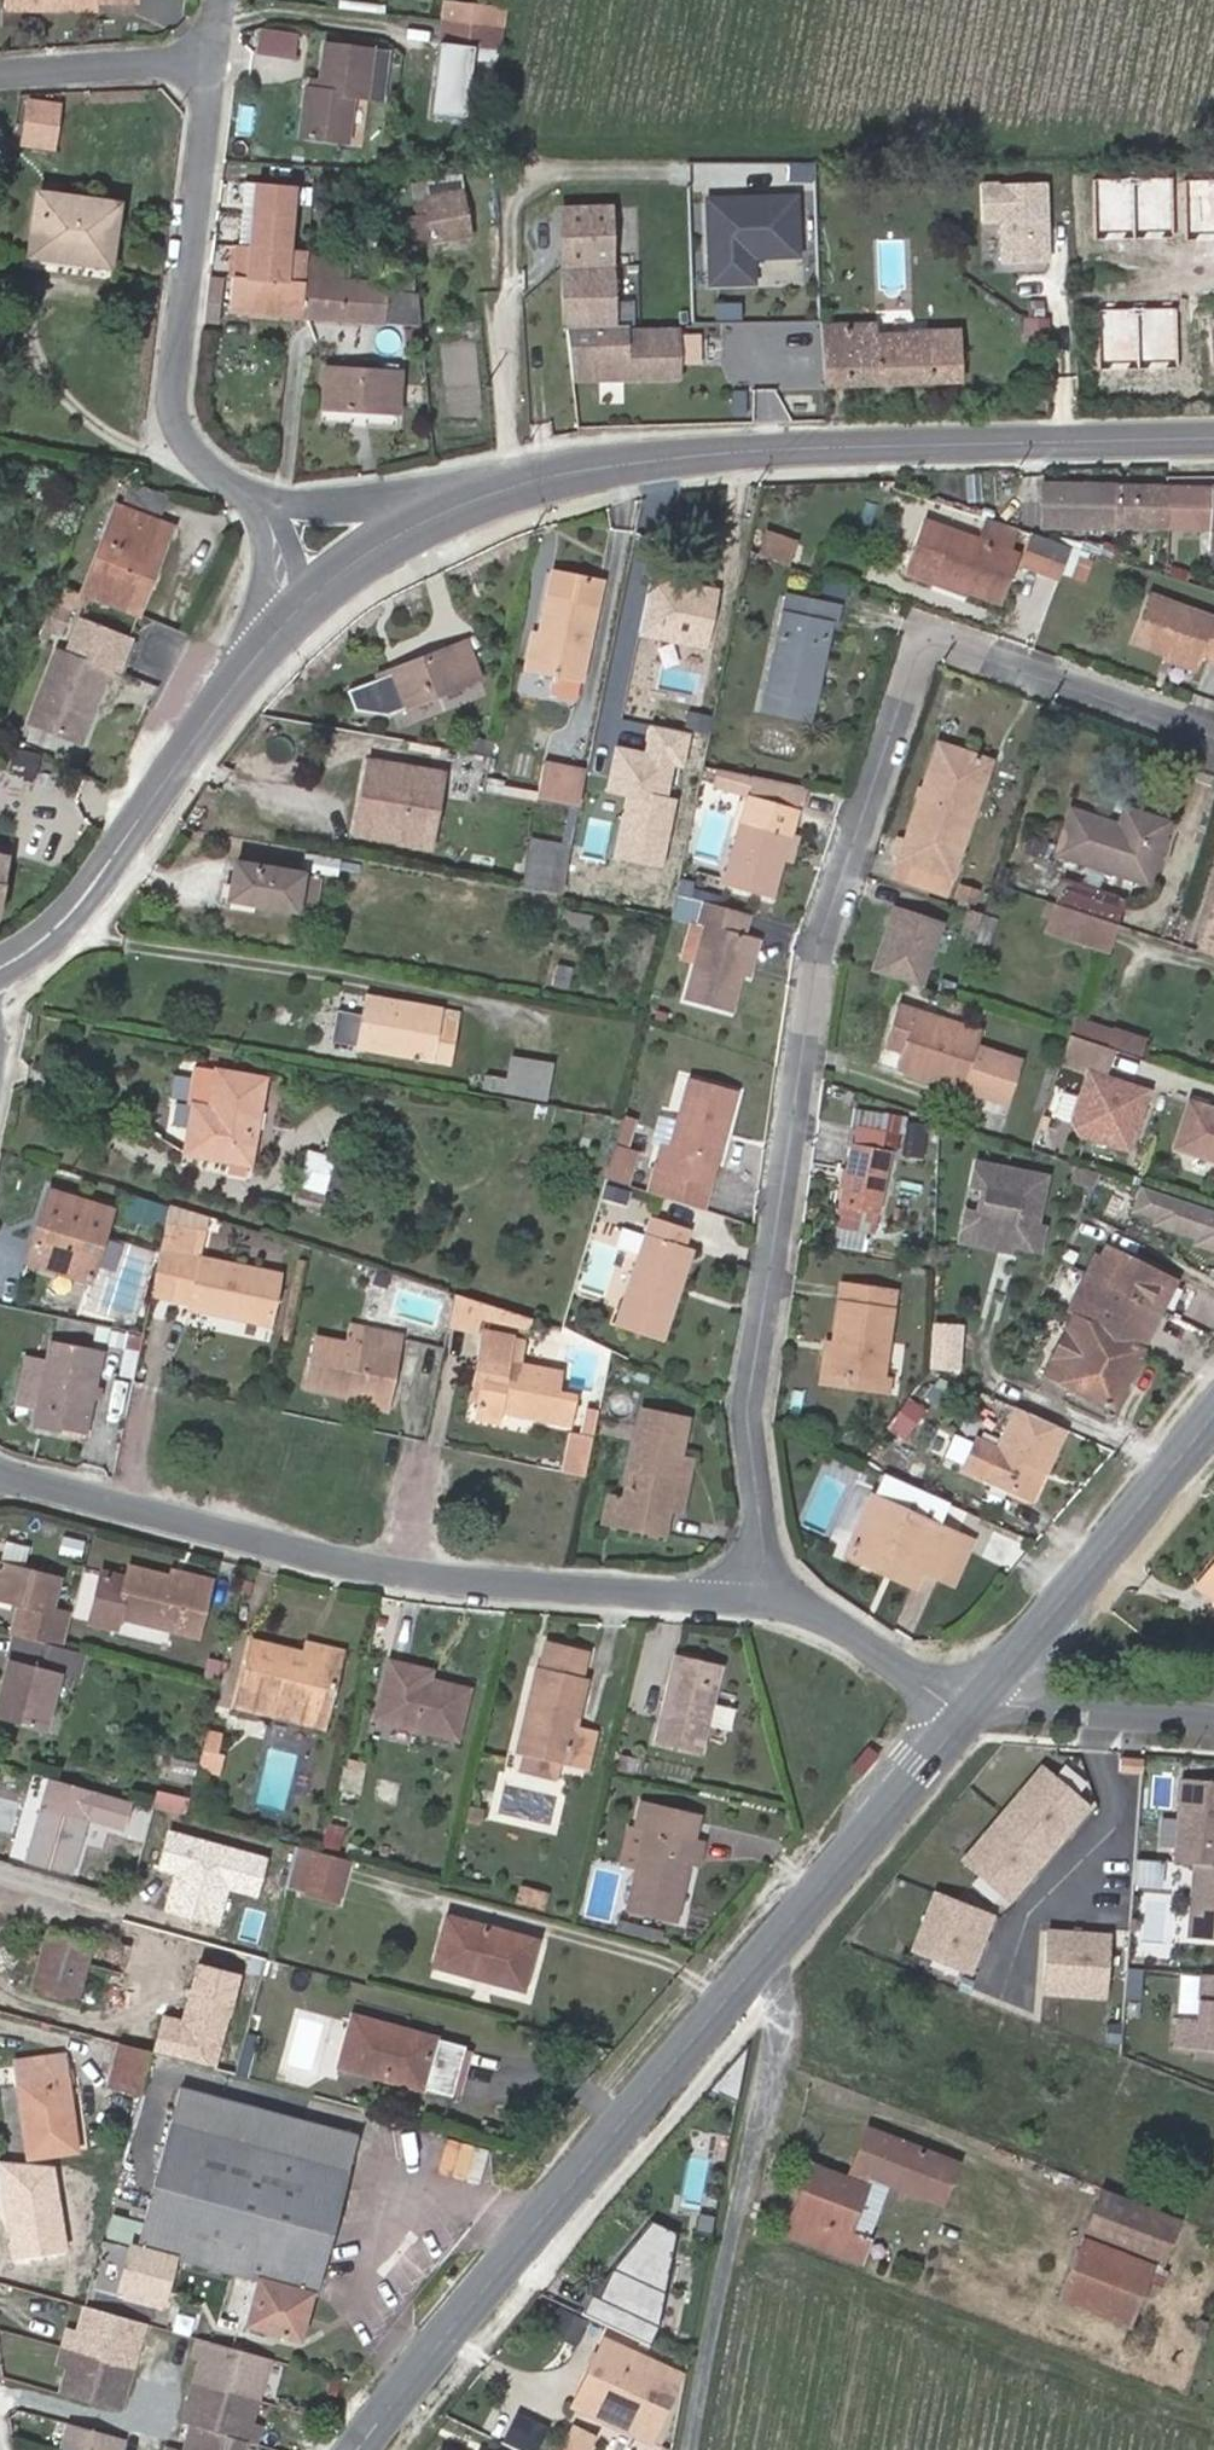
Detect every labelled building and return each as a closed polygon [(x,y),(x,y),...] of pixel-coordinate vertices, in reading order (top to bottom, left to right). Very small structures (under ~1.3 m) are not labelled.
[(443,21),(498,27),(500,11),(445,4),(443,21)] [(490,94),(504,28),(498,27),(443,21),(435,87),(490,94)] [(258,27),(256,54),(297,57),(299,31),(258,27)] [(319,88),(308,87),(301,132),(347,139),(353,96),(367,98),(374,49),(325,43),(320,81),(319,88)] [(309,79),(308,87),(319,88),(320,81),(309,79)] [(82,120),(83,111),(55,107),(53,115),(82,120)] [(53,115),(50,138),(78,142),(82,120),(53,115)] [(76,152),(78,142),(50,138),(49,146),(76,152)] [(472,235),(460,176),(421,184),(433,243),(472,235)] [(252,246),(241,246),(239,278),(301,283),(302,273),(285,271),(293,186),(258,183),(252,246)] [(760,259),(802,259),(802,188),(705,188),(705,286),(760,286),(760,259)] [(120,204),(37,191),(28,254),(110,266),(120,204)] [(615,326),(615,292),(613,229),(636,229),(636,207),(562,207),(566,327),(615,326)] [(304,283),(301,314),(421,324),(417,292),(382,289),(382,283),(347,279),(349,260),(307,255),(304,283)] [(301,314),(304,283),(301,283),(239,278),(234,277),(231,308),(301,314)] [(649,291),(615,292),(615,326),(649,325),(649,291)] [(715,301),(714,318),(741,320),(742,303),(715,301)] [(920,327),(920,317),(822,321),(826,385),(961,379),(959,325),(920,327)] [(681,328),(615,329),(615,326),(566,327),(572,379),(682,377),(681,328)] [(687,332),(686,364),(701,364),(701,332),(687,332)] [(402,371),(325,367),(323,407),(399,411),(402,371)] [(163,513),(169,498),(134,483),(127,498),(163,513)] [(1047,484),(1047,524),(1169,526),(1170,486),(1047,484)] [(1169,526),(1212,527),(1211,551),(1213,551),(1213,487),(1170,486),(1169,526)] [(82,590),(122,607),(157,521),(117,504),(82,590)] [(1007,552),(1017,527),(988,518),(979,542),(1007,552)] [(1001,602),(1017,556),(1007,552),(979,542),(923,520),(905,570),(935,581),(936,578),(1001,602)] [(122,607),(137,613),(172,527),(157,521),(122,607)] [(788,564),(796,541),(769,532),(761,555),(788,564)] [(1032,535),(1021,566),(1058,581),(1071,548),(1032,535)] [(533,672),(553,676),(580,681),(600,581),(553,572),(533,672)] [(788,595),(784,613),(807,617),(810,599),(788,595)] [(1146,595),(1131,640),(1199,664),(1204,650),(1213,654),(1213,619),(1146,595)] [(842,606),(810,599),(807,617),(784,613),(765,708),(812,718),(831,622),(839,623),(842,606)] [(60,633),(69,611),(50,603),(35,640),(43,644),(49,628),(60,633)] [(93,719),(111,668),(120,671),(132,637),(84,618),(71,653),(61,649),(32,725),(81,743),(90,718),(93,719)] [(681,626),(644,618),(622,724),(667,733),(686,646),(677,644),(681,626)] [(480,677),(467,641),(378,675),(392,711),(480,677)] [(580,681),(553,676),(550,693),(577,698),(580,681)] [(493,741),(460,735),(458,750),(490,756),(493,741)] [(907,839),(901,857),(953,874),(974,812),(957,807),(975,755),(939,743),(907,839)] [(975,755),(957,807),(974,812),(991,760),(975,755)] [(369,761),(365,787),(382,790),(374,837),(430,848),(443,775),(369,761)] [(579,803),(584,772),(546,765),(540,796),(579,803)] [(716,788),(743,790),(745,773),(717,771),(716,788)] [(743,819),(735,847),(724,885),(763,896),(794,785),(755,776),(743,819)] [(358,834),(374,837),(382,790),(365,787),(358,834)] [(581,808),(569,806),(564,835),(562,844),(531,838),(522,884),(564,891),(581,808)] [(1149,882),(1168,822),(1126,809),(1121,825),(1071,809),(1058,851),(1149,882)] [(728,814),(720,842),(735,847),(743,819),(728,814)] [(562,844),(564,835),(532,830),(531,838),(562,844)] [(896,836),(890,854),(901,857),(907,839),(896,836)] [(627,889),(635,852),(595,844),(588,880),(627,889)] [(9,855),(0,853),(0,901),(9,855)] [(953,874),(901,857),(896,874),(947,892),(953,874)] [(237,861),(232,884),(253,888),(252,899),(301,909),(308,875),(237,861)] [(322,878),(308,875),(301,909),(315,912),(322,878)] [(690,896),(693,886),(694,881),(681,877),(678,892),(690,896)] [(1119,923),(1127,898),(1063,878),(1055,902),(1110,920),(1119,923)] [(959,882),(954,897),(976,905),(981,889),(959,882)] [(230,895),(252,899),(253,888),(232,884),(230,895)] [(722,905),(724,895),(693,886),(690,896),(722,905)] [(722,905),(690,896),(678,892),(673,917),(706,925),(685,999),(730,1012),(740,974),(749,976),(760,937),(743,932),(748,913),(722,905)] [(1197,949),(1213,955),(1213,899),(1197,949)] [(1110,920),(1055,902),(1046,931),(1100,949),(1110,920)] [(564,908),(560,922),(589,930),(593,915),(564,908)] [(1119,923),(1110,920),(1100,949),(1109,951),(1119,923)] [(878,972),(928,988),(934,969),(906,960),(904,967),(882,960),(878,972)] [(366,996),(357,1046),(452,1063),(459,1023),(442,1020),(444,1009),(366,996)] [(966,1080),(963,1088),(1009,1103),(1022,1061),(977,1047),(981,1032),(898,1005),(887,1045),(904,1050),(899,1067),(931,1078),(934,1069),(966,1080)] [(1114,1049),(1138,1057),(1145,1038),(1076,1016),(1070,1034),(1114,1049)] [(1060,1061),(1105,1076),(1114,1049),(1070,1034),(1060,1061)] [(484,1074),(481,1090),(549,1100),(555,1060),(511,1054),(508,1077),(484,1074)] [(961,1092),(963,1088),(966,1080),(934,1069),(931,1078),(930,1082),(961,1092)] [(250,1162),(263,1079),(218,1073),(213,1109),(194,1106),(186,1151),(250,1162)] [(665,1143),(659,1169),(714,1182),(737,1088),(690,1077),(674,1145),(665,1143)] [(1189,1103),(1175,1145),(1213,1158),(1213,1111),(1189,1103)] [(1052,1156),(1064,1122),(1042,1114),(1029,1148),(1052,1156)] [(615,1146),(627,1149),(635,1120),(623,1116),(623,1119),(615,1146)] [(856,1129),(853,1147),(890,1153),(893,1135),(856,1129)] [(637,1152),(627,1149),(615,1146),(607,1175),(629,1183),(637,1152)] [(886,1173),(890,1153),(853,1147),(842,1205),(878,1212),(882,1194),(886,1173)] [(326,1198),(337,1157),(309,1150),(297,1190),(326,1198)] [(967,1182),(980,1184),(975,1211),(971,1233),(1006,1240),(1033,1246),(1037,1223),(1030,1222),(1040,1173),(971,1159),(967,1182)] [(714,1182),(659,1169),(654,1191),(708,1209),(714,1182)] [(886,1173),(882,1194),(897,1197),(900,1176),(886,1173)] [(1128,1217),(1213,1250),(1213,1209),(1141,1182),(1128,1217)] [(89,1279),(111,1211),(50,1191),(43,1215),(52,1218),(43,1245),(33,1242),(28,1259),(89,1279)] [(209,1216),(172,1205),(168,1225),(205,1234),(209,1216)] [(955,1237),(1005,1247),(1006,1240),(971,1233),(975,1211),(961,1208),(955,1237)] [(619,1327),(666,1341),(679,1299),(672,1297),(677,1283),(683,1285),(695,1247),(686,1245),(691,1228),(653,1217),(647,1235),(624,1229),(619,1248),(641,1255),(619,1327)] [(105,1300),(139,1307),(150,1247),(117,1241),(105,1300)] [(1142,1350),(1176,1282),(1107,1248),(1074,1315),(1142,1350)] [(162,1251),(153,1295),(191,1302),(190,1307),(269,1323),(279,1275),(162,1251)] [(392,1275),(371,1268),(369,1288),(388,1294),(392,1275)] [(677,1283),(672,1297),(679,1299),(683,1285),(677,1283)] [(842,1286),(831,1370),(884,1377),(895,1293),(842,1286)] [(531,1319),(456,1295),(448,1330),(478,1335),(481,1316),(530,1326),(531,1319)] [(1074,1315),(1045,1374),(1067,1385),(1114,1407),(1142,1350),(1074,1315)] [(353,1328),(350,1346),(397,1356),(400,1337),(353,1328)] [(558,1394),(562,1374),(521,1366),(525,1342),(482,1334),(476,1365),(504,1371),(501,1389),(472,1383),(468,1402),(478,1405),(476,1418),(500,1423),(502,1409),(573,1423),(578,1398),(558,1394)] [(308,1388),(348,1395),(387,1402),(397,1356),(350,1346),(317,1339),(308,1388)] [(35,1428),(83,1439),(100,1352),(52,1341),(35,1428)] [(476,1365),(472,1383),(501,1389),(504,1371),(476,1365)] [(883,1388),(884,1377),(831,1370),(830,1380),(883,1388)] [(1060,1400),(1067,1385),(1045,1374),(1037,1390),(1060,1400)] [(387,1402),(348,1395),(348,1403),(386,1411),(387,1402)] [(909,1440),(926,1407),(907,1398),(890,1430),(909,1440)] [(1038,1469),(1043,1471),(1063,1428),(1019,1409),(999,1452),(977,1442),(964,1470),(1025,1498),(1038,1469)] [(686,1421),(642,1411),(624,1500),(619,1525),(662,1535),(668,1509),(679,1457),(686,1421)] [(586,1477),(596,1431),(576,1427),(567,1473),(586,1477)] [(679,1457),(668,1509),(682,1512),(693,1460),(679,1457)] [(1031,1500),(1043,1471),(1038,1469),(1025,1498),(1031,1500)] [(865,1567),(873,1549),(923,1571),(940,1578),(958,1536),(889,1506),(892,1498),(874,1491),(845,1558),(865,1567)] [(619,1525),(624,1500),(607,1497),(602,1522),(619,1525)] [(1003,1568),(1015,1543),(994,1533),(982,1557),(1003,1568)] [(873,1549),(865,1567),(915,1588),(923,1571),(873,1549)] [(208,1595),(166,1585),(168,1576),(127,1566),(125,1577),(101,1571),(88,1623),(117,1630),(121,1616),(199,1635),(208,1595)] [(1201,1585),(1213,1595),(1213,1568),(1201,1585)] [(170,1569),(168,1576),(166,1585),(208,1595),(212,1579),(170,1569)] [(14,1635),(0,1695),(0,1717),(44,1728),(58,1671),(75,1676),(82,1653),(14,1635)] [(581,1676),(587,1650),(547,1641),(542,1667),(538,1666),(530,1698),(538,1700),(522,1772),(555,1779),(559,1762),(587,1768),(595,1731),(577,1726),(587,1678),(581,1676)] [(304,1654),(252,1642),(236,1706),(324,1727),(339,1662),(304,1654)] [(306,1642),(304,1654),(339,1662),(342,1651),(306,1642)] [(698,1752),(719,1663),(676,1653),(655,1742),(698,1752)] [(377,1719),(458,1739),(470,1689),(429,1680),(431,1671),(391,1661),(377,1719)] [(212,1757),(217,1737),(203,1734),(194,1769),(213,1774),(217,1758),(212,1757)] [(860,1776),(877,1755),(869,1749),(852,1770),(860,1776)] [(632,1771),(635,1758),(621,1755),(618,1768),(632,1771)] [(1143,1760),(1119,1757),(1118,1771),(1142,1772),(1143,1760)] [(1042,1761),(959,1862),(1013,1906),(1096,1805),(1042,1761)] [(25,1863),(71,1876),(81,1839),(86,1819),(104,1825),(122,1830),(130,1801),(47,1778),(25,1863)] [(1181,1779),(1174,1863),(1194,1863),(1213,1865),(1213,1781),(1181,1779)] [(153,1808),(187,1814),(190,1796),(157,1790),(153,1808)] [(692,1841),(697,1816),(640,1803),(635,1827),(646,1830),(628,1909),(674,1921),(687,1862),(699,1864),(703,1843),(692,1841)] [(86,1819),(81,1839),(99,1845),(104,1825),(86,1819)] [(280,1877),(286,1852),(261,1845),(254,1870),(280,1877)] [(319,1850),(299,1845),(291,1873),(312,1879),(307,1898),(340,1906),(354,1860),(319,1850)] [(1135,1886),(1163,1888),(1165,1861),(1137,1859),(1135,1886)] [(1194,1863),(1188,1937),(1213,1939),(1213,1865),(1194,1863)] [(519,1885),(515,1902),(545,1910),(548,1892),(519,1885)] [(933,1889),(910,1953),(974,1977),(998,1913),(933,1889)] [(522,1988),(534,1940),(446,1917),(434,1965),(522,1988)] [(660,1941),(662,1931),(618,1918),(616,1928),(660,1941)] [(1111,1999),(1115,1932),(1041,1927),(1037,1994),(1111,1999)] [(125,1974),(132,1947),(93,1936),(91,1941),(48,1930),(32,1990),(74,2002),(86,1963),(125,1974)] [(1200,1973),(1197,2018),(1177,2016),(1174,2047),(1213,2050),(1213,1974),(1200,1973)] [(452,2096),(465,2047),(352,2017),(339,2066),(452,2096)] [(106,2086),(135,2095),(147,2054),(117,2046),(106,2086)] [(75,2151),(62,2055),(16,2062),(30,2158),(75,2151)] [(135,2246),(109,2238),(94,2290),(156,2307),(164,2275),(175,2278),(181,2256),(260,2277),(247,2326),(303,2340),(358,2139),(178,2090),(135,2246)] [(812,2166),(786,2233),(860,2260),(891,2181),(941,2200),(955,2163),(868,2131),(849,2180),(812,2166)] [(1180,2221),(1101,2190),(1059,2295),(1132,2323),(1148,2281),(1154,2264),(1162,2267),(1180,2221)] [(657,2338),(679,2229),(623,2217),(601,2327),(657,2338)] [(1148,2281),(1162,2287),(1169,2270),(1162,2267),(1154,2264),(1148,2281)] [(68,2304),(84,2308),(91,2280),(75,2276),(68,2304)] [(149,2325),(89,2309),(81,2337),(91,2339),(86,2357),(81,2375),(72,2372),(66,2395),(126,2413),(149,2325)] [(73,2334),(68,2353),(86,2357),(91,2339),(81,2337),(73,2334)] [(651,2440),(680,2373),(604,2338),(574,2404),(651,2440)] [(194,2358),(215,2365),(221,2344),(199,2339),(194,2358)] [(249,2423),(268,2357),(221,2344),(215,2365),(215,2366),(206,2364),(189,2425),(199,2429),(193,2449),(242,2449),(245,2440),(235,2438),(240,2421),(249,2423)] [(81,2375),(86,2357),(68,2353),(64,2370),(72,2372),(81,2375)] [(240,2421),(235,2438),(245,2440),(249,2423),(240,2421)] [(560,2449),(591,2449),(598,2434),(572,2422),(560,2449)] [(130,2447),(77,2433),(73,2449),(130,2449),(130,2447)]
